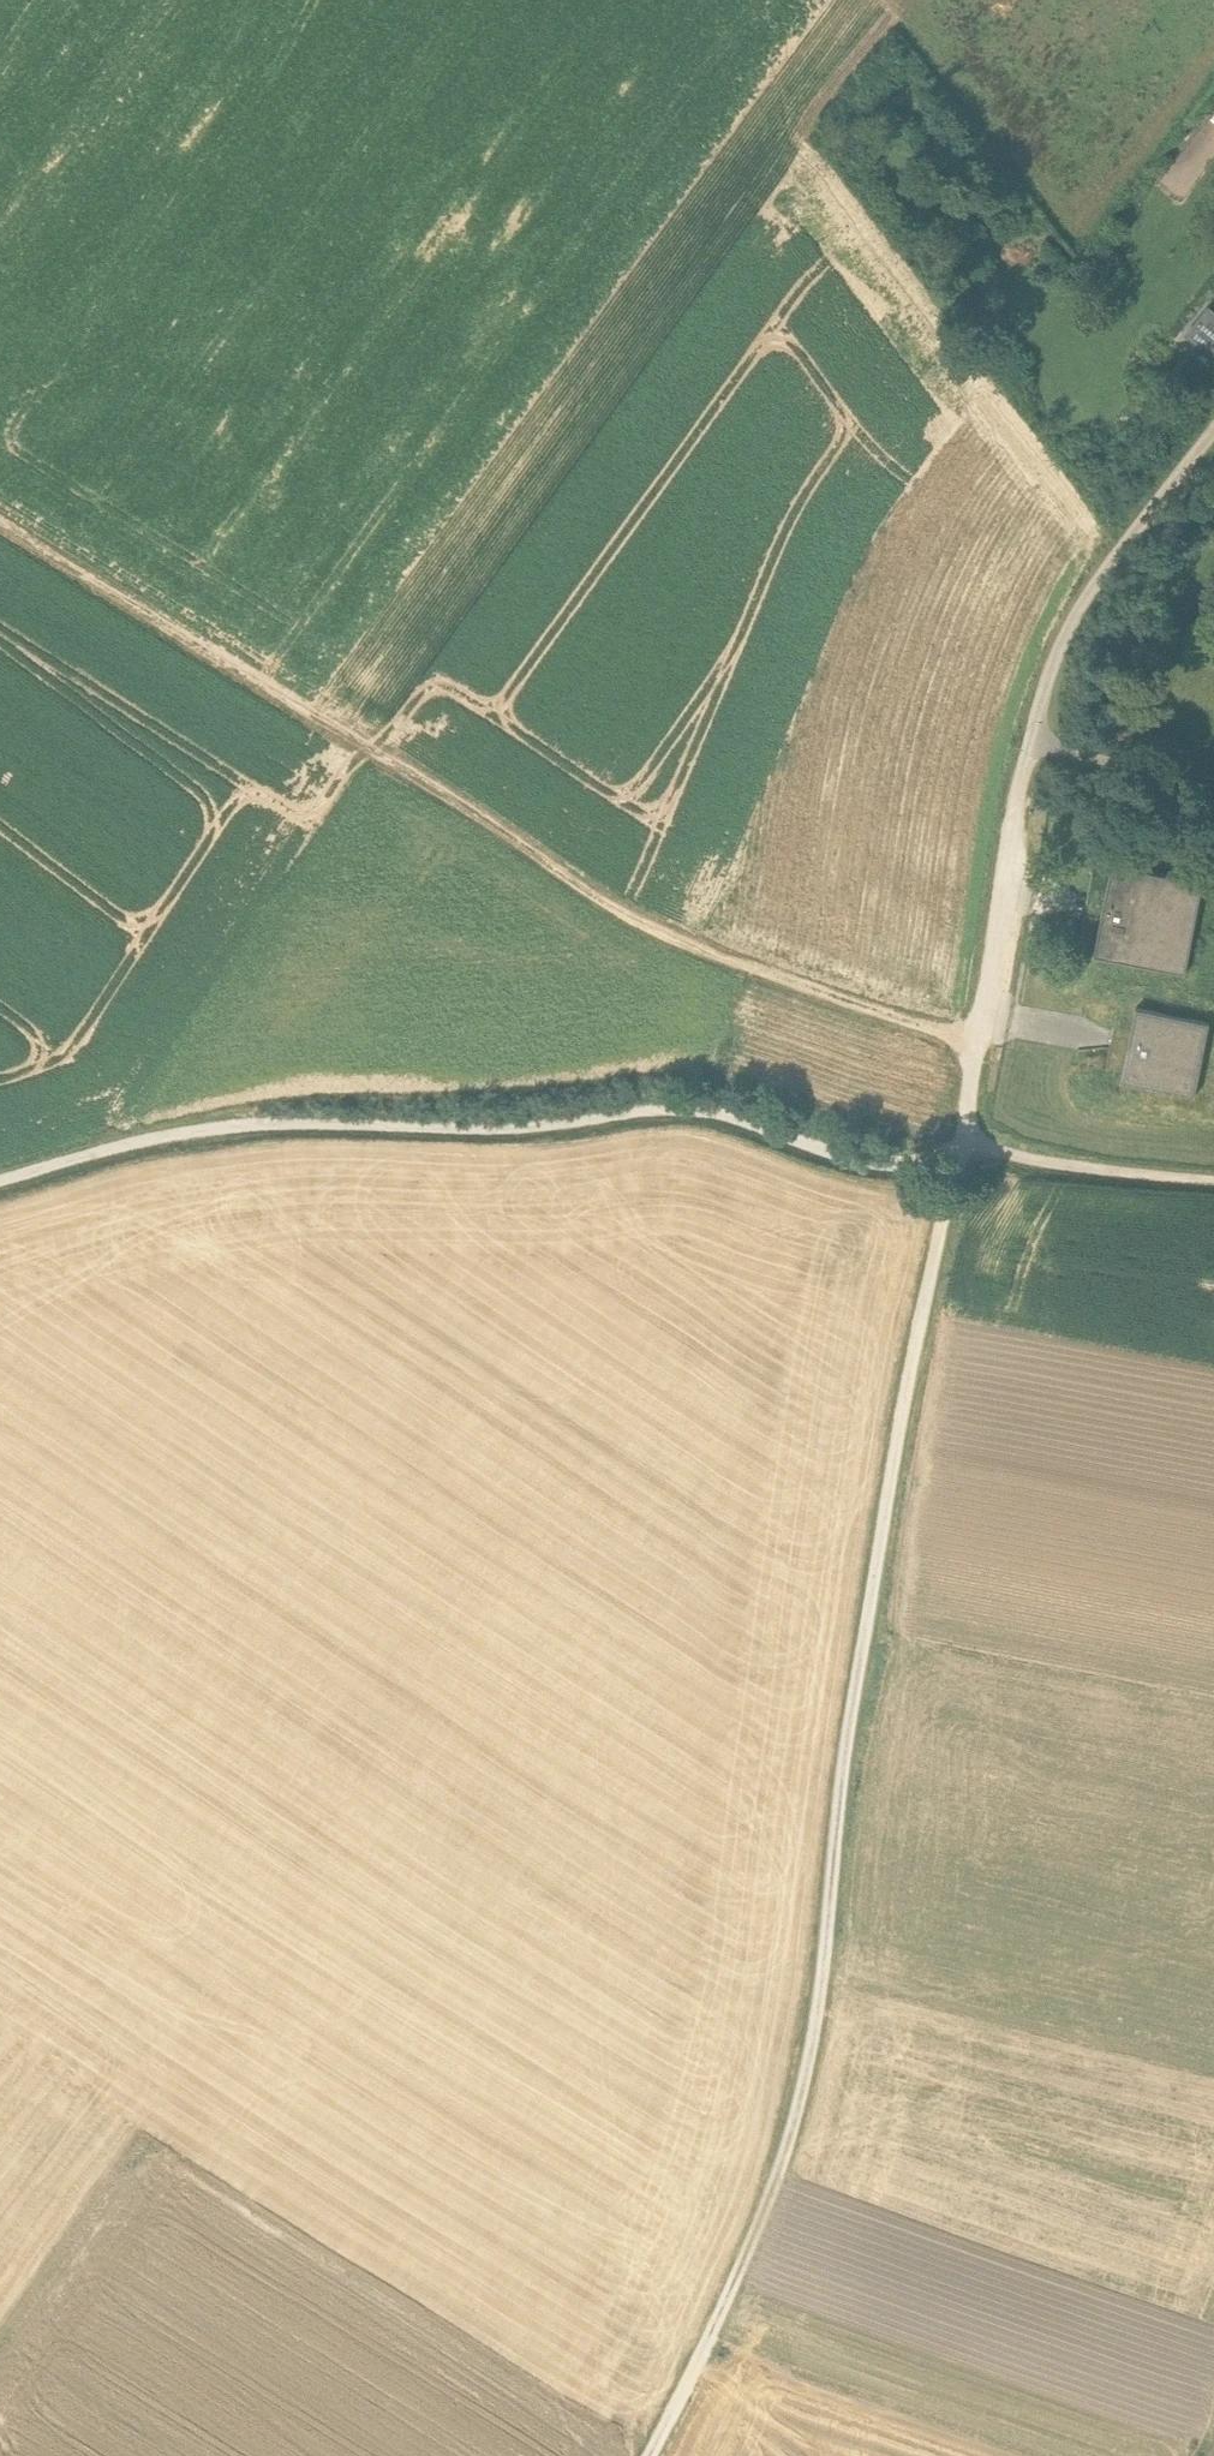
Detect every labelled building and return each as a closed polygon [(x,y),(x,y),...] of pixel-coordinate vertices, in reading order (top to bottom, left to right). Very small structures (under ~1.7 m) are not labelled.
[(1210,307),(1189,333),(1213,354),(1213,310),(1210,307)] [(1094,956),(1185,974),(1203,882),(1112,864),(1094,956)] [(1210,1023),(1136,1009),(1122,1082),(1147,1087),(1195,1097),(1210,1023)]
